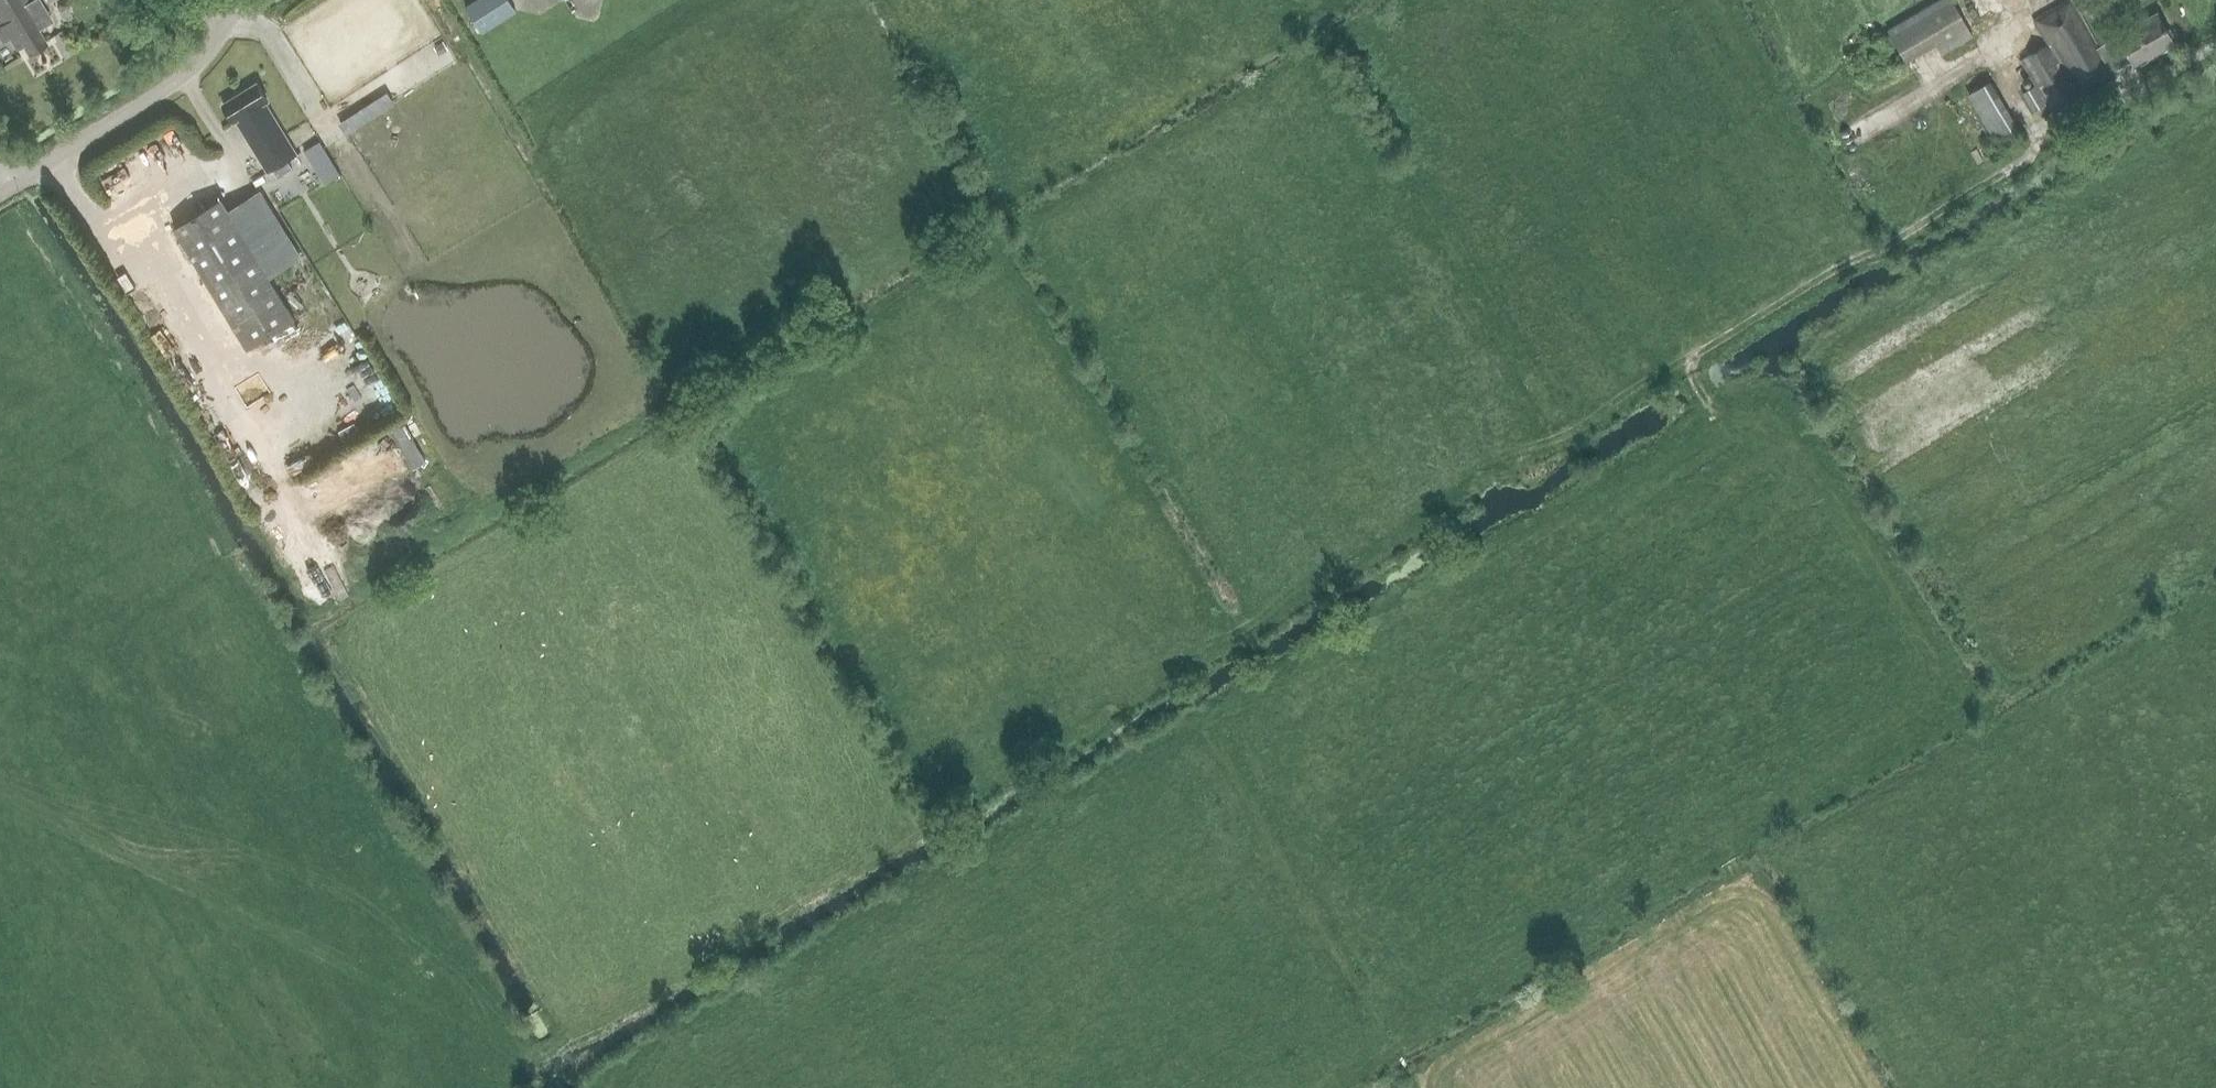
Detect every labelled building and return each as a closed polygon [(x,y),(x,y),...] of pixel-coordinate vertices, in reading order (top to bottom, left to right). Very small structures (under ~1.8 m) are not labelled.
[(1,39),(7,35),(15,48),(21,44),(26,53),(45,42),(39,34),(53,25),(38,0),(36,0),(28,5),(25,0),(0,0),(0,37),(1,39)] [(515,10),(508,0),(499,0),(495,2),(494,0),(477,0),(465,7),(480,32),(515,10)] [(1968,27),(1953,0),(1937,0),(1887,28),(1906,61),(1935,44),(1940,53),(1972,35),(1968,27)] [(2174,42),(2157,12),(2099,46),(2071,0),(2067,0),(2035,19),(2049,43),(2021,60),(2053,112),(2081,96),(2078,91),(2133,59),(2136,64),(2174,42)] [(1970,91),(1997,138),(2020,124),(1993,78),(1970,91)] [(255,83),(222,104),(232,122),(235,120),(267,173),(295,155),(263,102),(266,101),(255,83)] [(2045,104),(2034,86),(2022,93),(2033,111),(2045,104)] [(387,97),(343,125),(350,136),(394,108),(387,97)] [(319,142),(303,152),(323,185),(340,175),(319,142)] [(219,198),(173,227),(249,349),(296,319),(270,278),(297,260),(257,193),(228,211),(219,198)] [(350,508),(383,493),(380,486),(347,500),(350,508)]
